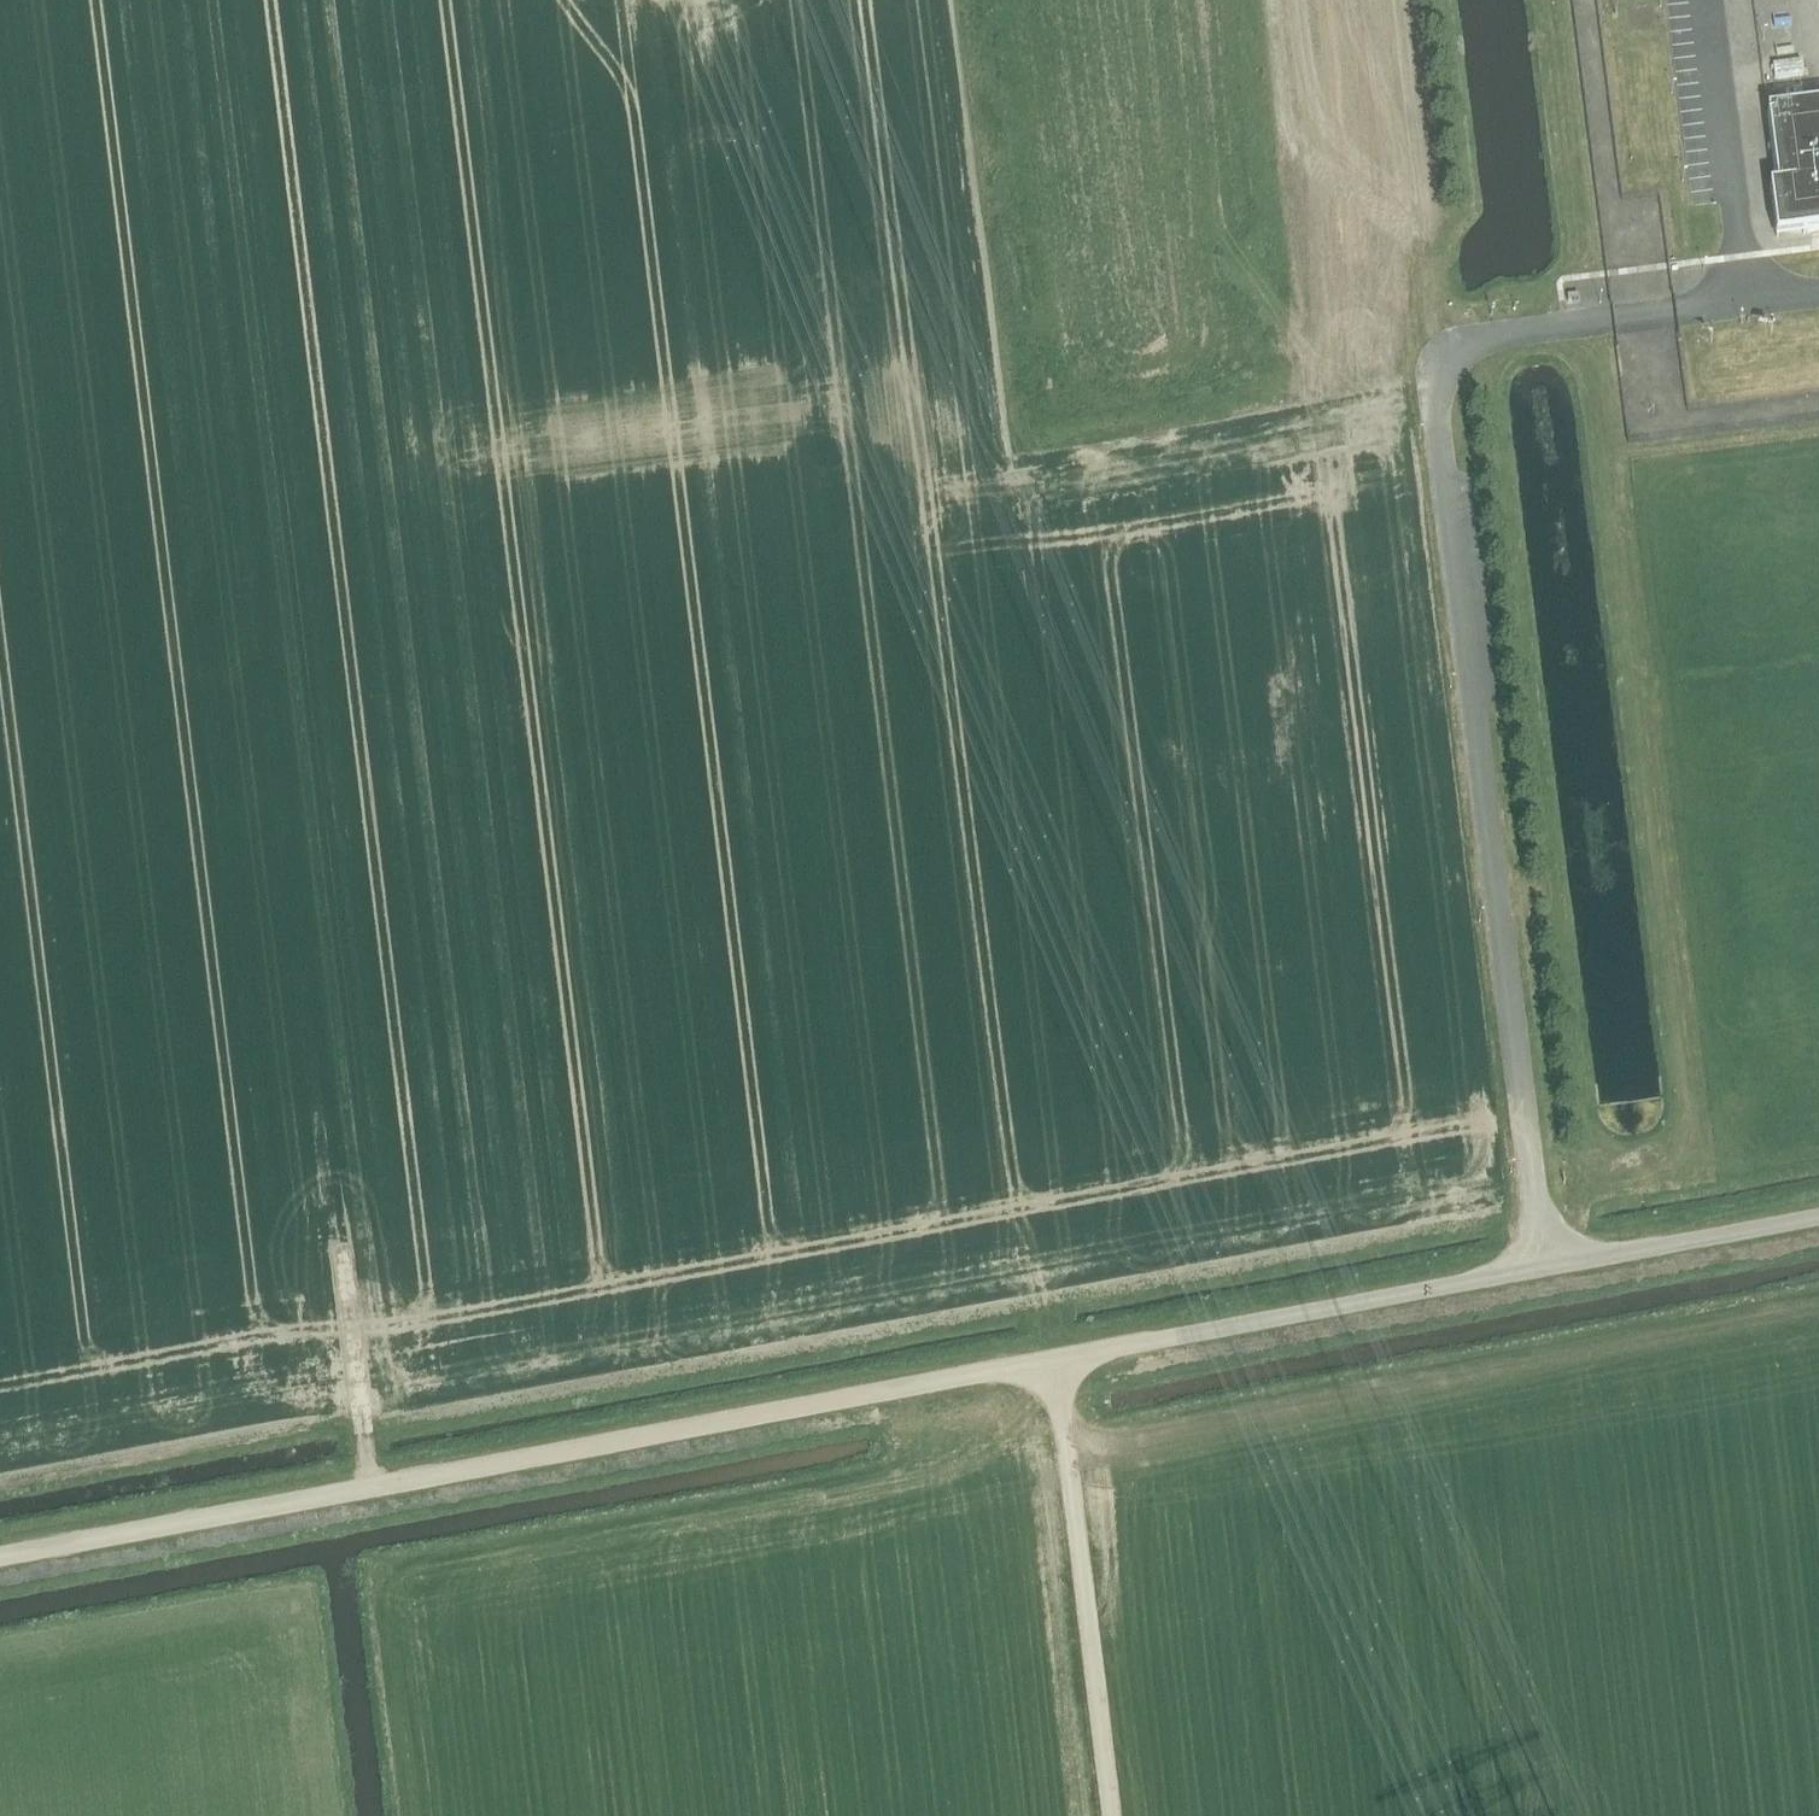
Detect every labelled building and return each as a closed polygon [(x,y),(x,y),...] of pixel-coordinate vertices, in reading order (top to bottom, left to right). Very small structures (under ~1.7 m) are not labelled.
[(1768,113),(1778,190),(1770,191),(1776,239),(1818,234),(1818,106),(1768,113)]
